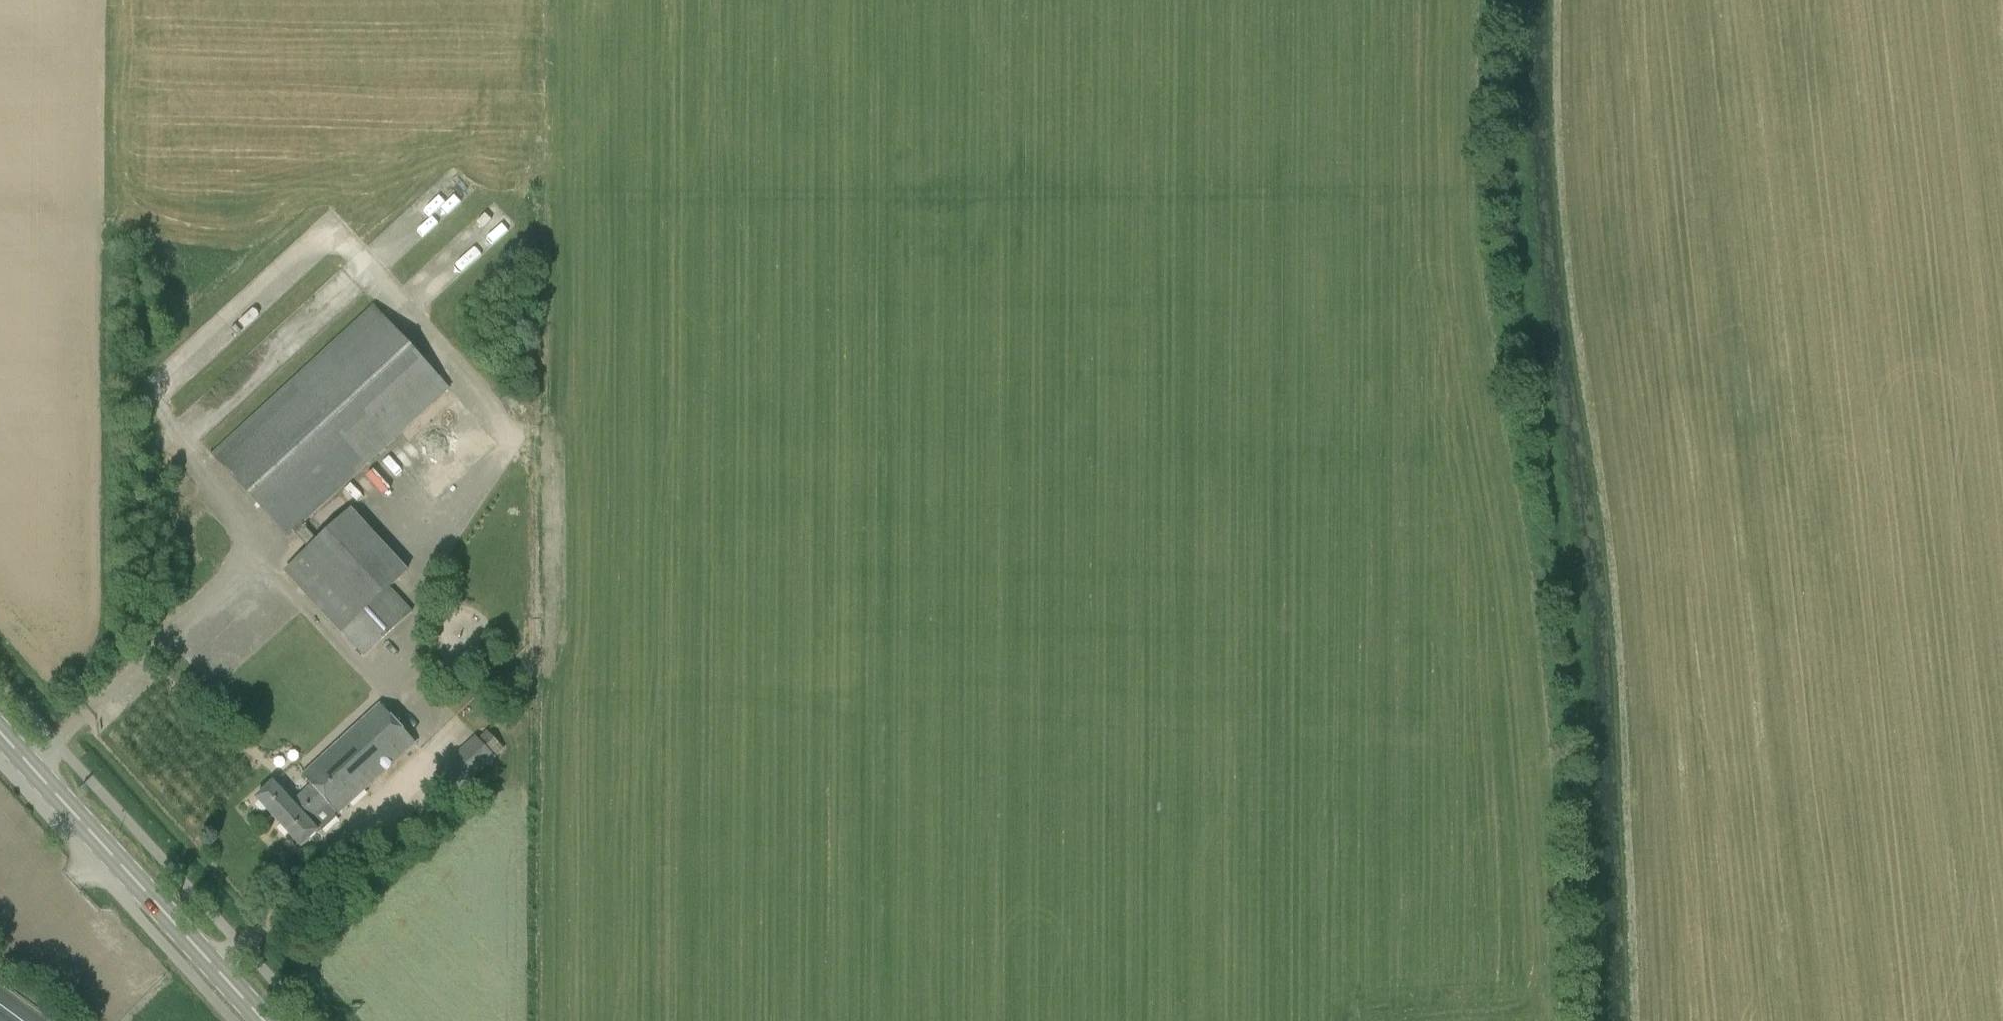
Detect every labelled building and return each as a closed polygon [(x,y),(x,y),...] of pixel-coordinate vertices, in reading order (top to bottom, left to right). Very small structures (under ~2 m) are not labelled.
[(484,245),(509,231),(498,212),(473,227),(484,245)] [(254,454),(227,478),(262,516),(274,506),(286,519),(310,497),(297,482),(288,491),(254,454)] [(330,509),(305,532),(343,573),(368,550),(330,509)] [(368,550),(343,573),(381,614),(406,592),(368,550)] [(274,782),(256,799),(278,823),(293,809),(298,815),(331,785),(326,779),(341,765),(364,789),(416,742),(380,704),(302,775),(311,785),(292,802),(274,782)] [(476,736),(433,774),(453,796),(503,751),(492,739),(485,746),(476,736)] [(301,847),(318,830),(320,828),(322,831),(337,817),(335,814),(336,813),(337,814),(364,789),(341,765),(326,779),(331,785),(298,815),(293,809),(278,823),(301,847)]
